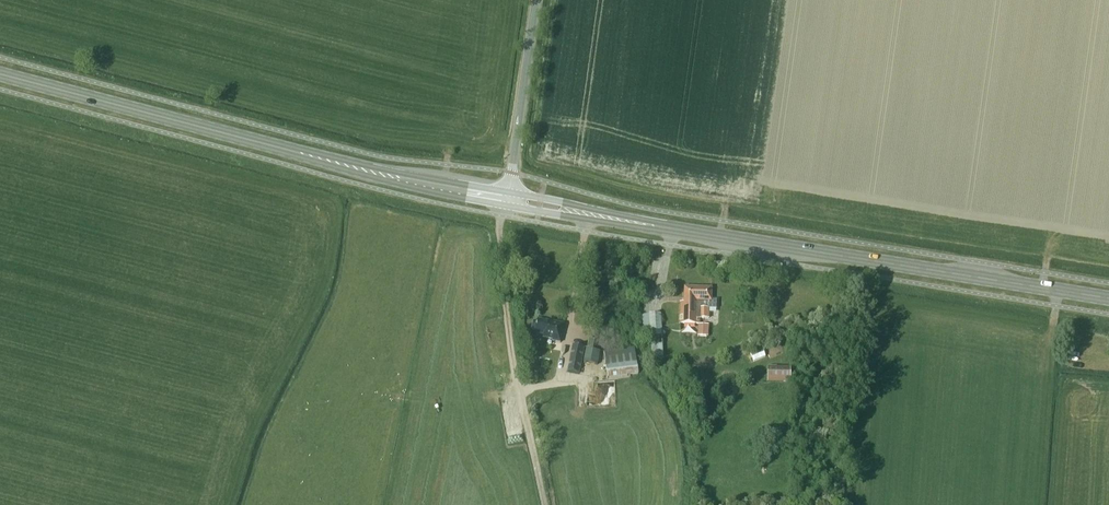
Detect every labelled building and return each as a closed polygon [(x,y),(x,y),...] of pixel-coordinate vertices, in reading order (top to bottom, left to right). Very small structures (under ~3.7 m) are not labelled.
[(712,288),(685,287),(684,302),(680,302),(680,323),(699,324),(700,318),(709,318),(709,308),(717,309),(717,300),(711,300),(712,288)] [(663,344),(661,314),(649,314),(651,345),(663,344)] [(561,342),(565,323),(550,321),(550,322),(537,320),(535,333),(543,334),(543,337),(553,339),(553,341),(561,342)] [(700,335),(711,335),(712,324),(700,323),(700,335)] [(585,347),(573,345),(567,371),(580,373),(585,347)] [(634,348),(604,351),(607,378),(638,375),(634,348)] [(791,367),(767,366),(767,382),(790,383),(791,367)]
